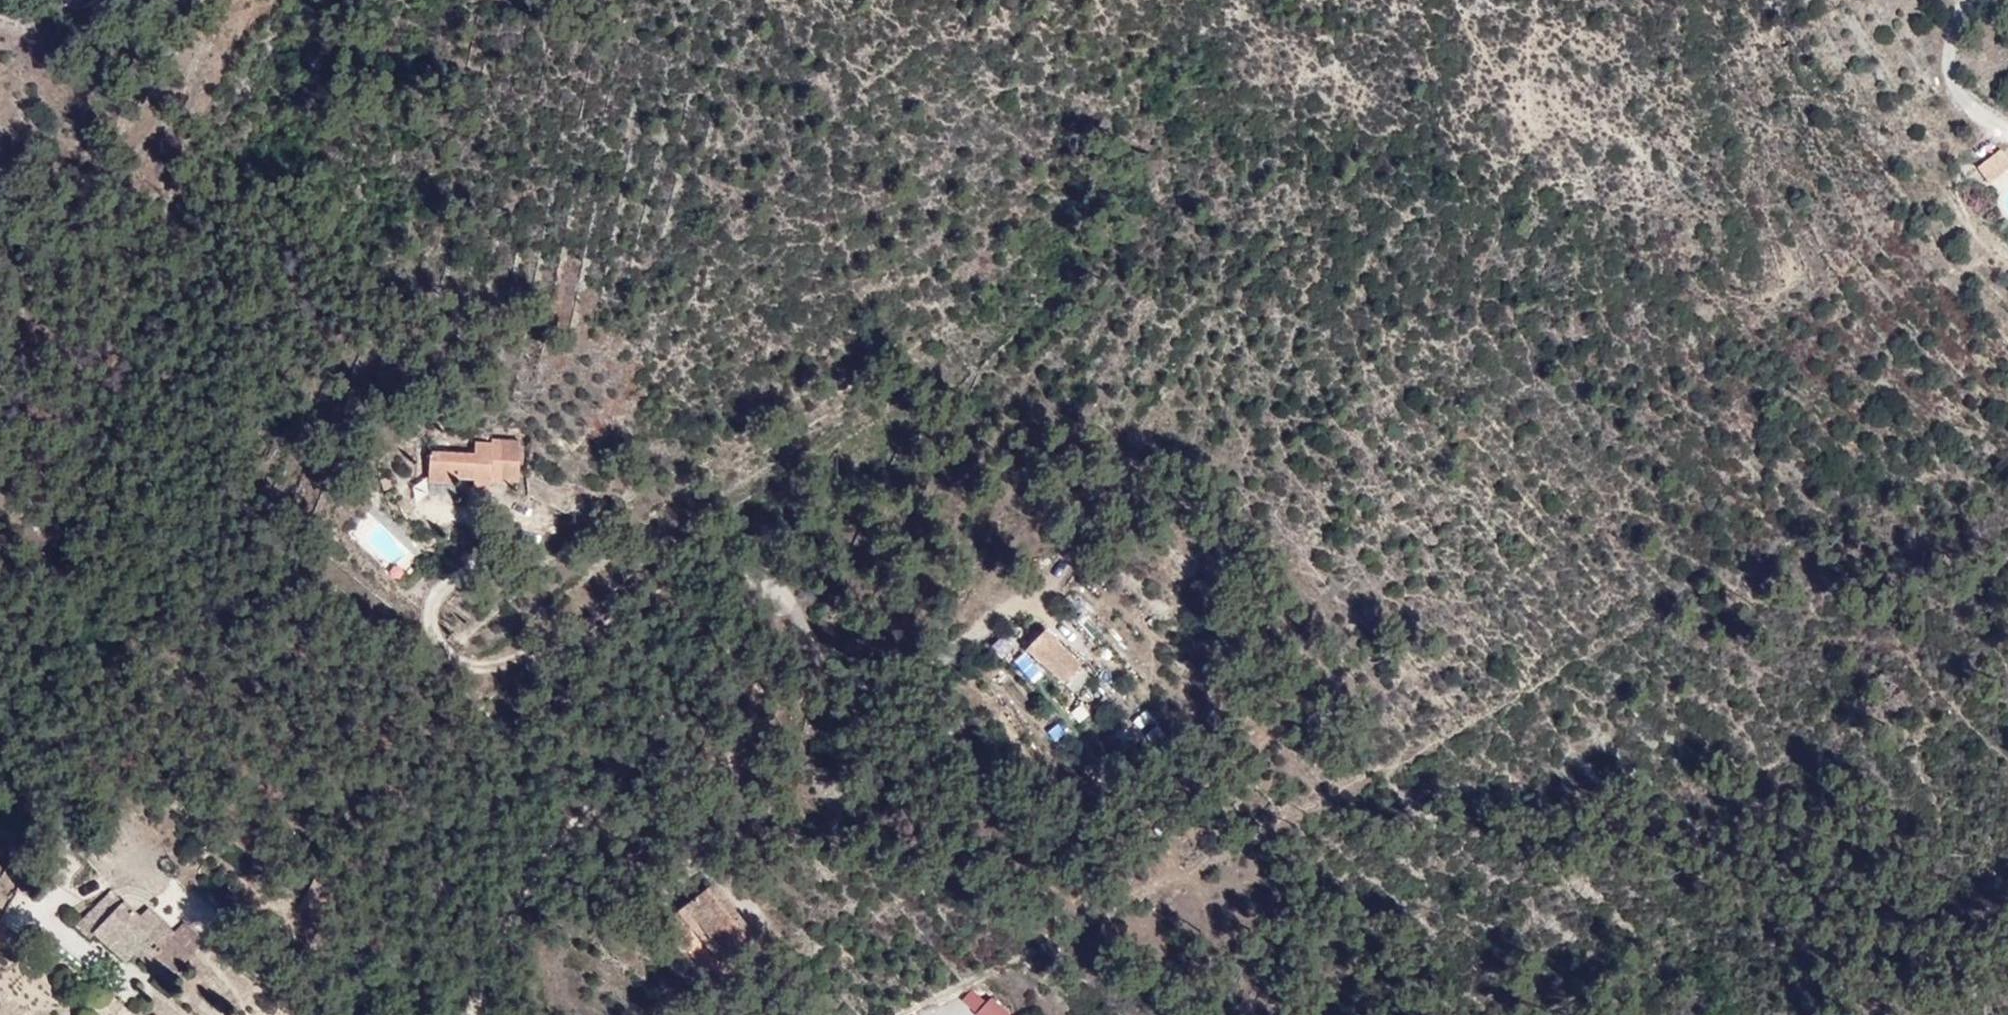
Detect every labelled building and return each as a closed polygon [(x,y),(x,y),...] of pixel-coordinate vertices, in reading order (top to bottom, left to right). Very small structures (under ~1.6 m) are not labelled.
[(1964,158),(2007,190),(2007,123),(1964,158)] [(508,503),(505,438),(398,438),(392,494),(508,503)] [(1098,665),(1029,613),(989,653),(1061,712),(1098,665)] [(1149,745),(1164,737),(1149,709),(1133,717),(1149,745)] [(680,912),(728,974),(762,948),(714,886),(680,912)] [(120,903),(95,932),(125,958),(142,938),(176,967),(205,933),(183,914),(172,927),(149,908),(139,919),(130,911),(120,903)] [(976,1014),(1011,1014),(992,996),(974,1014),(976,1014)]
